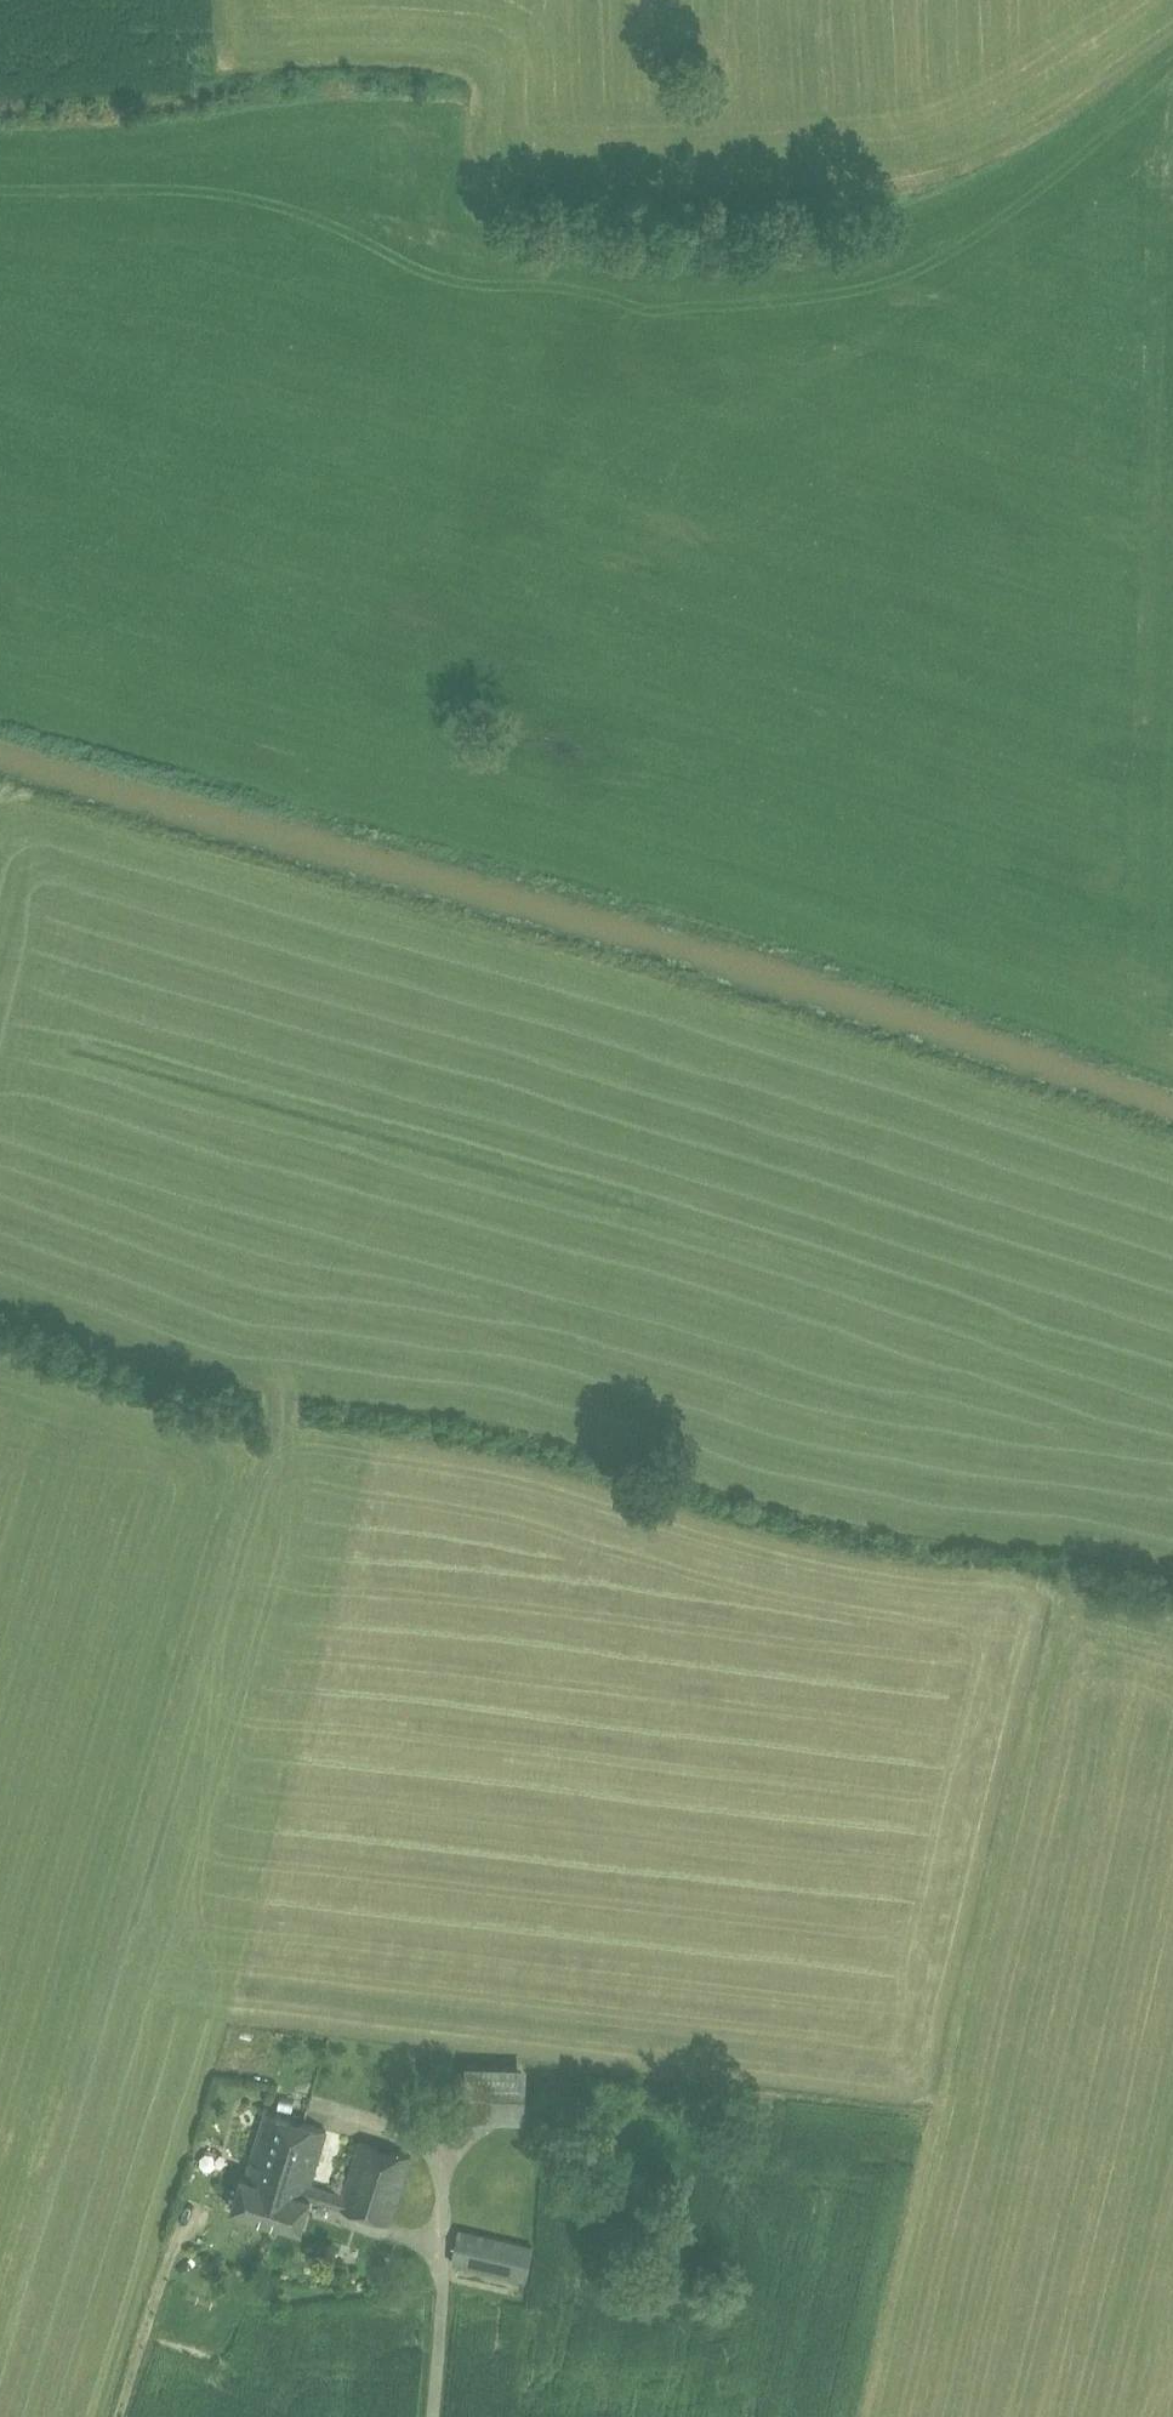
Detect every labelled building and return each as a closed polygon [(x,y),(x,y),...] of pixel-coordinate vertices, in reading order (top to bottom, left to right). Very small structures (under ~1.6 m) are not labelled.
[(463,2118),(525,2120),(527,2065),(464,2064),(463,2118)] [(230,2208),(301,2230),(311,2199),(392,2222),(412,2156),(359,2139),(342,2194),(309,2184),(326,2131),(266,2112),(246,2176),(241,2174),(230,2208)] [(453,2262),(524,2280),(532,2246),(461,2229),(453,2262)]
